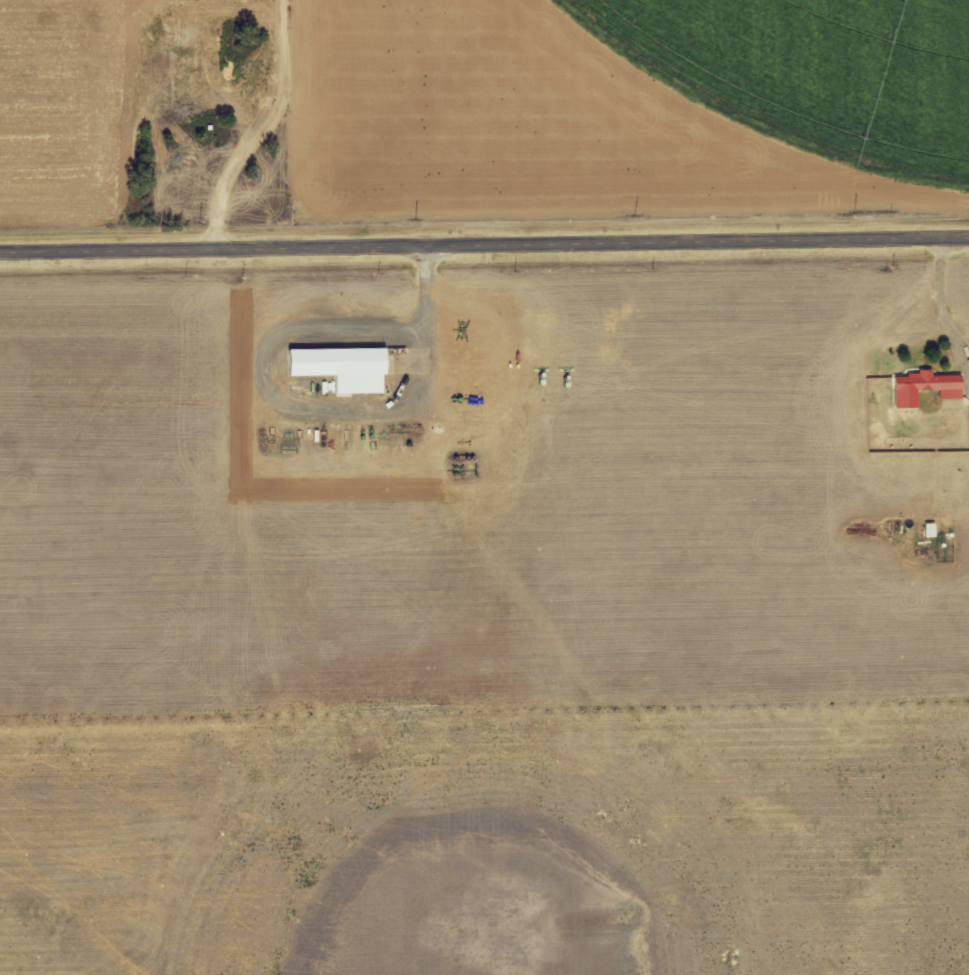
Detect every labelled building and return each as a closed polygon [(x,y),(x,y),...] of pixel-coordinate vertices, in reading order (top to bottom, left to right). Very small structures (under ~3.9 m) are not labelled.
[(294,376),(338,375),(338,393),(389,393),(388,348),(293,349),(294,376)] [(965,376),(935,376),(935,373),(898,374),(899,408),(921,408),(921,390),(942,390),(943,399),(965,399),(965,376)]
